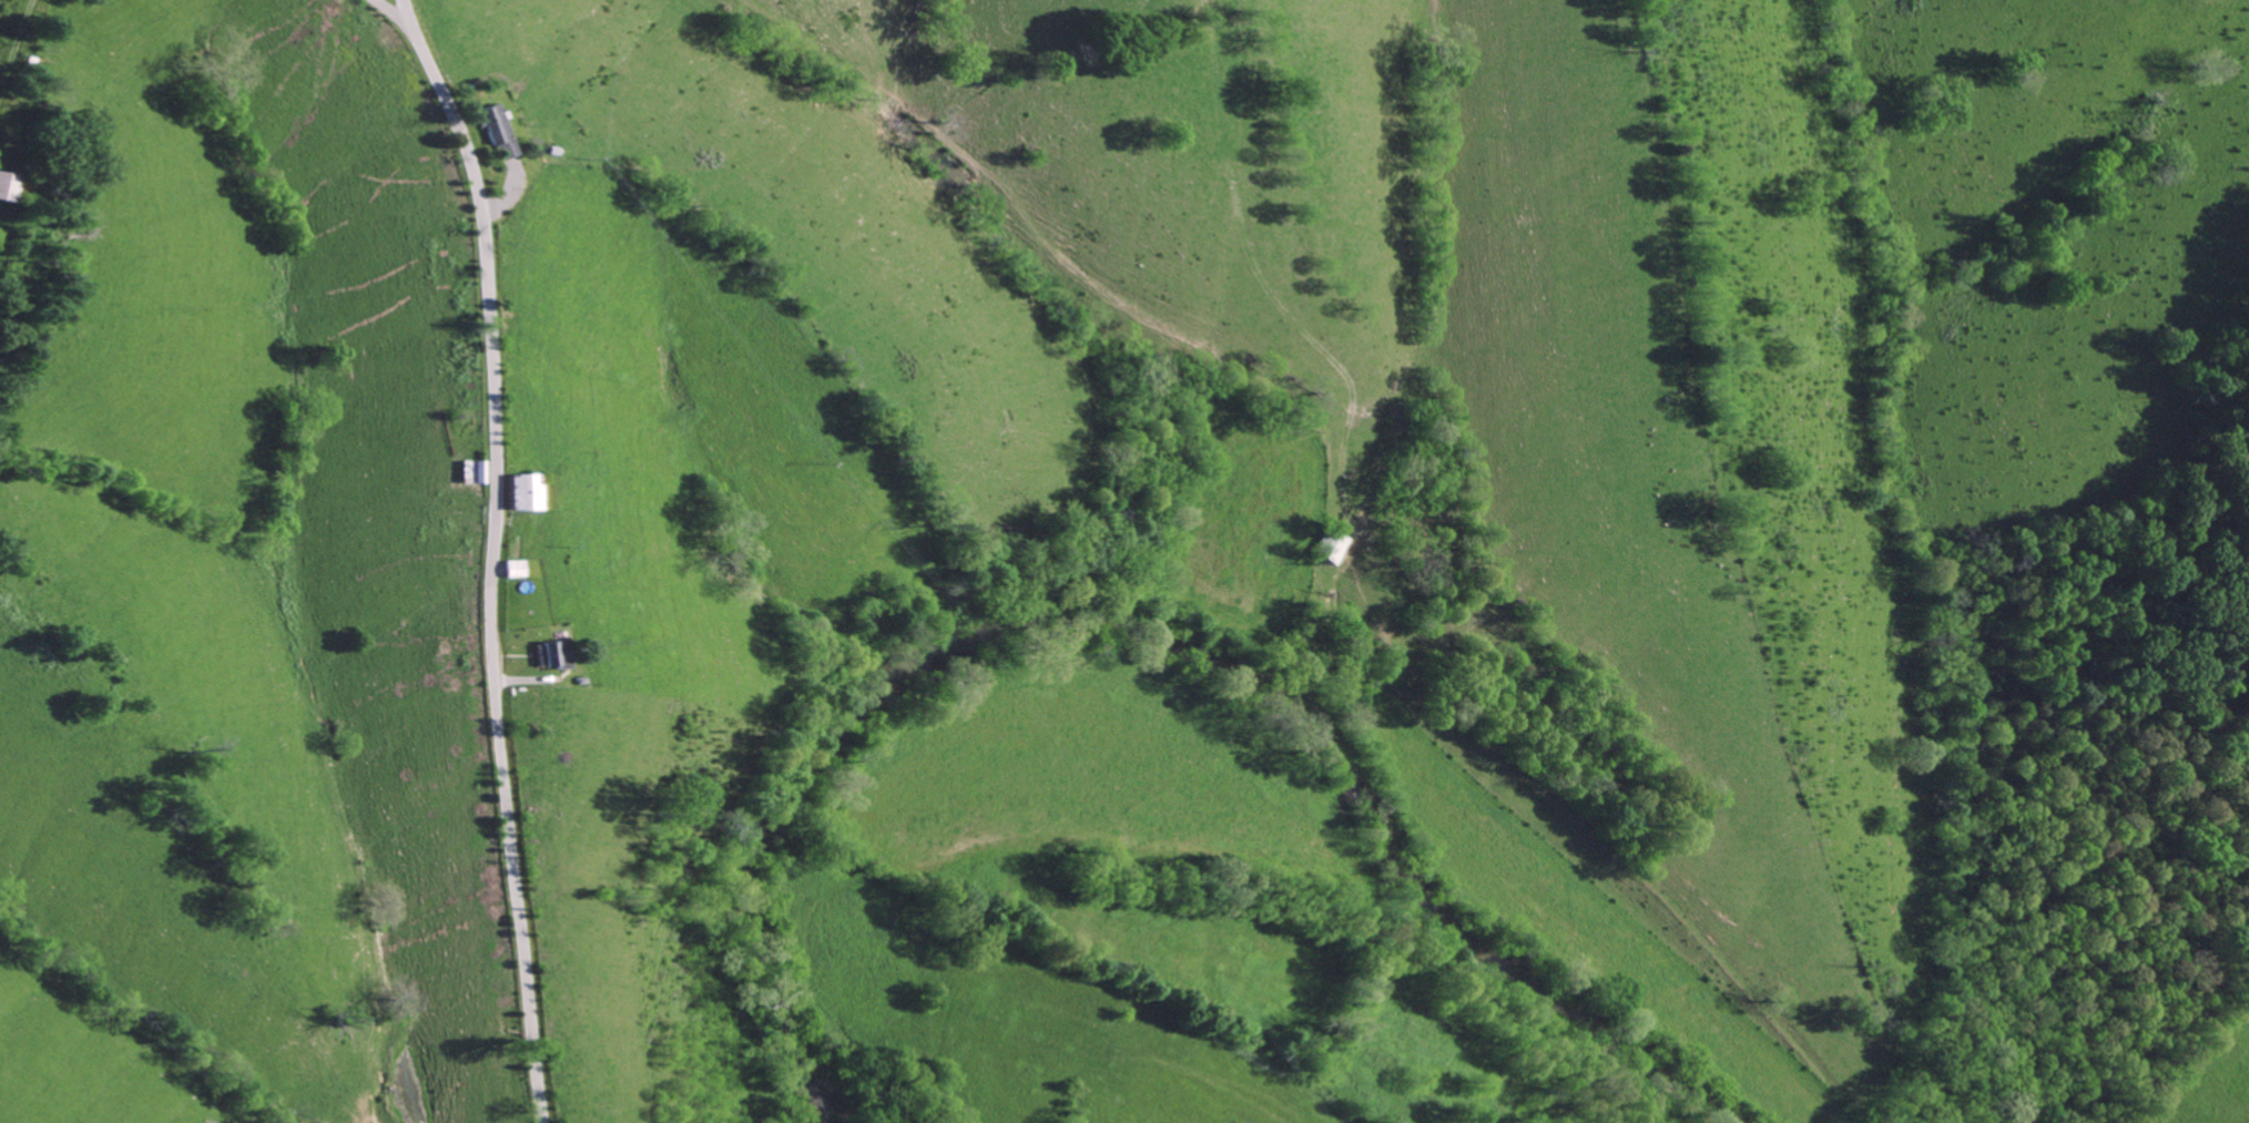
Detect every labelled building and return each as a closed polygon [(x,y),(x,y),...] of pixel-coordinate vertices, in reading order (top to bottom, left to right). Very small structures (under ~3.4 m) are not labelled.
[(498,162),(516,155),(497,105),(474,114),(479,126),(484,124),(498,162)] [(18,177),(0,173),(0,202),(13,204),(18,177)] [(480,460),(459,461),(459,483),(480,483),(480,460)] [(506,474),(507,510),(535,509),(534,473),(506,474)] [(565,640),(533,644),(536,670),(568,666),(565,640)]
